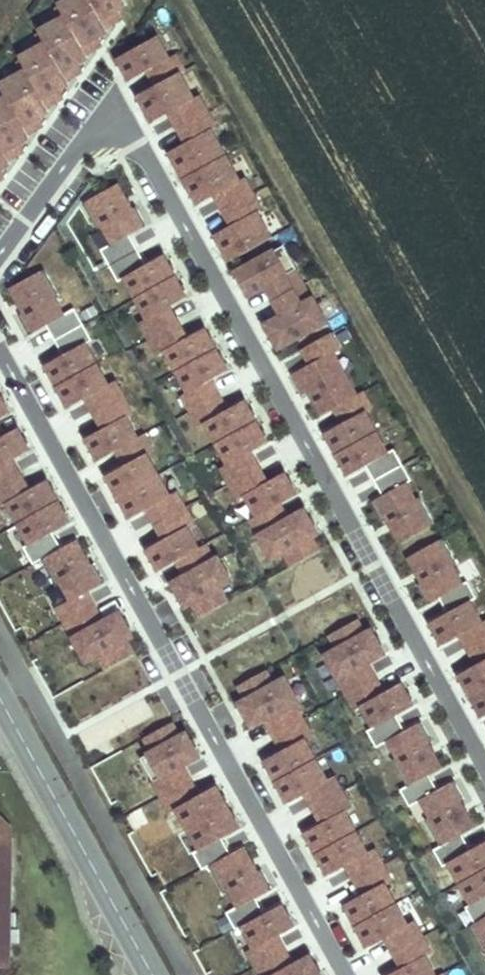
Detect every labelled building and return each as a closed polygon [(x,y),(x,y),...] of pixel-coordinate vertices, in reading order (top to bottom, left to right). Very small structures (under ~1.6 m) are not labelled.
[(10,164),(8,160),(17,155),(12,147),(29,137),(27,133),(36,129),(32,120),(49,111),(46,107),(56,101),(52,93),(69,84),(67,80),(75,75),(71,67),(88,57),(86,54),(95,49),(90,40),(107,31),(105,27),(114,23),(110,14),(127,5),(124,0),(71,0),(59,6),(66,19),(40,32),(47,45),(21,59),(28,72),(1,86),(7,98),(0,102),(0,169),(10,164)] [(170,60),(169,59),(157,37),(119,59),(131,81),(148,72),(170,60)] [(185,72),(176,55),(169,59),(170,60),(148,72),(156,86),(180,74),(185,72)] [(195,100),(180,74),(156,86),(139,96),(154,123),(171,113),(179,128),(208,112),(199,98),(195,100)] [(226,156),(212,131),(216,128),(208,112),(179,128),(188,143),(171,152),(185,179),(226,156)] [(253,195),(244,179),(240,182),(226,156),(185,179),(200,205),(217,196),(225,210),(253,195)] [(117,185),(84,204),(99,231),(104,228),(113,244),(113,245),(130,236),(147,226),(136,207),(131,210),(117,185)] [(271,239),(257,213),(262,211),(253,195),(225,210),(233,225),(216,235),(231,262),(271,239)] [(110,266),(138,251),(130,236),(113,245),(113,244),(101,251),(110,266)] [(304,285),(296,270),(298,269),(285,246),(237,272),(250,296),(266,287),(274,301),(304,285)] [(125,277),(147,265),(138,251),(110,266),(119,282),(126,278),(125,277)] [(137,299),(175,277),(164,256),(147,265),(125,277),(126,278),(137,299)] [(64,316),(55,300),(60,297),(45,270),(11,289),(25,313),(20,316),(30,336),(47,326),(64,317),(64,316)] [(170,308),(187,299),(175,277),(137,299),(148,319),(142,323),(150,339),(179,323),(170,308)] [(327,322),(314,299),(312,300),(304,285),(274,301),(283,316),(267,325),(279,349),(327,322)] [(56,341),(84,325),(75,310),(64,316),(64,317),(47,326),(56,341)] [(216,351),(204,329),(187,339),(179,323),(150,339),(159,355),(166,351),(177,372),(216,351)] [(93,341),(84,325),(56,341),(64,356),(85,344),(86,345),(93,341)] [(328,357),(340,350),(331,334),(302,350),(311,365),(327,356),(328,357)] [(97,365),(86,345),(85,344),(64,356),(47,365),(59,387),(97,365)] [(211,381),(228,372),(216,351),(177,372),(189,392),(189,393),(211,381)] [(357,396),(341,369),(336,372),(328,357),(327,356),(311,365),(294,374),(305,394),(310,391),(323,416),(335,409),(357,396)] [(124,398),(115,382),(108,386),(97,365),(59,387),(70,408),(87,398),(96,414),(124,398)] [(191,412),(219,396),(211,381),(189,393),(189,392),(182,396),(191,412)] [(372,409),(363,392),(357,396),(335,409),(343,424),(365,412),(365,413),(372,409)] [(227,411),(219,396),(191,412),(199,427),(206,424),(206,423),(227,411)] [(9,414),(0,397),(0,420),(9,414)] [(138,439),(126,418),(133,414),(124,398),(96,414),(104,429),(88,439),(100,461),(117,451),(138,439)] [(217,444),(256,423),(244,402),(227,411),(206,423),(206,424),(217,444)] [(377,433),(365,413),(365,412),(343,424),(326,433),(338,455),(377,433)] [(251,453),(268,444),(256,423),(217,444),(229,464),(222,468),(231,484),(259,468),(251,453)] [(13,461),(30,452),(18,429),(1,439),(0,440),(0,488),(21,476),(13,461)] [(367,466),(389,454),(388,454),(377,433),(338,455),(350,476),(367,466)] [(147,455),(154,452),(144,435),(138,439),(117,451),(125,466),(146,454),(147,455)] [(258,451),(269,476),(284,470),(273,445),(258,451)] [(375,481),(404,466),(395,450),(388,454),(389,454),(367,466),(375,481)] [(120,497),(158,476),(147,455),(146,454),(125,466),(108,476),(120,497)] [(406,484),(412,481),(404,466),(375,481),(383,496),(406,484)] [(280,505),(297,496),(284,474),(267,483),(259,468),(231,484),(239,500),(247,496),(258,516),(280,505)] [(58,503),(47,481),(30,491),(21,476),(0,488),(0,504),(2,507),(9,503),(20,524),(58,503)] [(185,509),(176,492),(169,496),(158,476),(120,497),(132,518),(149,509),(157,524),(185,509)] [(436,525),(420,498),(415,501),(406,484),(383,496),(372,502),(383,522),(388,519),(402,544),(436,525)] [(53,533),(70,524),(58,503),(20,524),(31,544),(32,545),(53,533)] [(318,534),(305,511),(288,520),(280,505),(258,516),(251,520),(272,559),(284,553),(292,567),(319,552),(311,538),(318,534)] [(199,550),(188,529),(194,525),(185,509),(157,524),(166,540),(149,549),(161,571),(178,561),(199,550)] [(42,560),(62,549),(53,533),(32,545),(31,544),(25,548),(34,565),(42,560)] [(462,585),(453,569),(458,566),(443,539),(410,558),(423,582),(418,585),(429,605),(440,599),(462,586),(462,585)] [(86,593),(106,583),(95,563),(89,566),(76,541),(62,549),(42,560),(57,587),(63,584),(71,600),(57,608),(66,624),(95,608),(86,593)] [(206,546),(199,550),(178,561),(186,577),(174,584),(187,607),(193,603),(201,617),(228,603),(220,588),(232,582),(219,558),(214,561),(206,546)] [(470,602),(477,599),(468,582),(462,585),(462,586),(440,599),(448,614),(470,602)] [(461,636),(482,624),(482,623),(470,602),(448,614),(431,623),(444,645),(461,636)] [(134,655),(126,640),(133,637),(120,614),(103,623),(95,608),(66,624),(87,662),(99,655),(107,670),(134,655)] [(376,679),(367,664),(384,654),(371,631),(365,635),(357,621),(330,635),(338,650),(326,656),(347,694),(376,679)] [(482,623),(482,624),(461,636),(469,650),(484,642),(484,621),(482,623)] [(469,650),(477,665),(484,661),(484,642),(469,650)] [(484,689),(484,661),(477,665),(460,675),(472,696),(484,689)] [(299,702),(286,679),(274,685),(266,671),(239,686),(247,700),(240,704),(253,727),(266,720),(274,736),(303,720),(294,705),(299,702)] [(413,706),(401,684),(384,693),(376,679),(347,694),(356,710),(363,706),(375,728),(396,716),(413,706)] [(472,696),(484,717),(484,689),(472,696)] [(389,741),(405,732),(396,716),(375,728),(368,732),(377,748),(389,742),(389,741)] [(278,782),(316,760),(305,739),(311,736),(303,720),(274,736),(283,751),(266,760),(278,782)] [(441,769),(428,745),(433,742),(422,722),(405,732),(389,741),(389,742),(398,758),(393,761),(407,787),(430,776),(441,769)] [(191,781),(182,766),(199,757),(187,734),(180,737),(172,723),(145,738),(153,752),(141,759),(162,797),(191,781)] [(343,793),(334,777),(327,781),(316,760),(278,782),(290,803),(306,794),(315,808),(343,793)] [(438,791),(430,776),(407,787),(401,791),(410,807),(422,801),(421,800),(438,791)] [(189,829),(228,808),(216,787),(199,796),(191,781),(162,797),(171,812),(178,809),(189,829)] [(474,828),(460,804),(466,801),(455,781),(438,791),(421,800),(422,801),(431,817),(425,820),(441,847),(462,835),(474,828)] [(356,833),(345,812),(352,809),(343,793),(315,808),(323,823),(306,833),(318,854),(356,833)] [(223,839),(240,829),(228,808),(189,829),(200,849),(201,851),(223,839)] [(9,968),(11,834),(0,833),(0,968),(9,968)] [(346,866),(368,854),(367,853),(356,833),(318,854),(330,875),(346,866)] [(462,835),(441,847),(433,851),(443,868),(450,864),(449,863),(471,851),(462,835)] [(231,855),(223,839),(201,851),(200,849),(193,853),(203,870),(209,867),(231,855)] [(471,851),(449,863),(450,864),(461,884),(484,871),(484,843),(471,851)] [(257,873),(243,848),(231,855),(209,867),(224,894),(230,891),(239,907),(239,908),(256,899),(273,889),(262,870),(257,873)] [(383,865),(374,849),(367,853),(368,854),(346,866),(355,881),(383,865)] [(363,896),(384,884),(385,885),(392,881),(383,865),(355,881),(363,896)] [(347,871),(329,877),(340,905),(357,898),(347,871)] [(461,884),(472,905),(473,905),(484,899),(484,871),(461,884)] [(358,926),(396,905),(385,885),(384,884),(363,896),(346,905),(358,926)] [(243,927),(265,915),(256,899),(239,908),(239,907),(227,914),(236,930),(243,927)] [(484,919),(484,899),(473,905),(472,905),(466,908),(475,924),(484,919)] [(285,952),(277,937),(294,927),(281,905),(265,915),(243,927),(255,948),(248,952),(257,968),(285,952)] [(423,937),(414,922),(408,925),(396,905),(358,926),(370,947),(387,938),(395,953),(423,937)] [(475,924),(469,927),(484,954),(484,919),(475,924)] [(425,957),(432,953),(423,937),(395,953),(403,968),(390,974),(435,974),(425,957)] [(310,957),(293,967),(285,952),(257,968),(261,974),(320,974),(310,957)]
